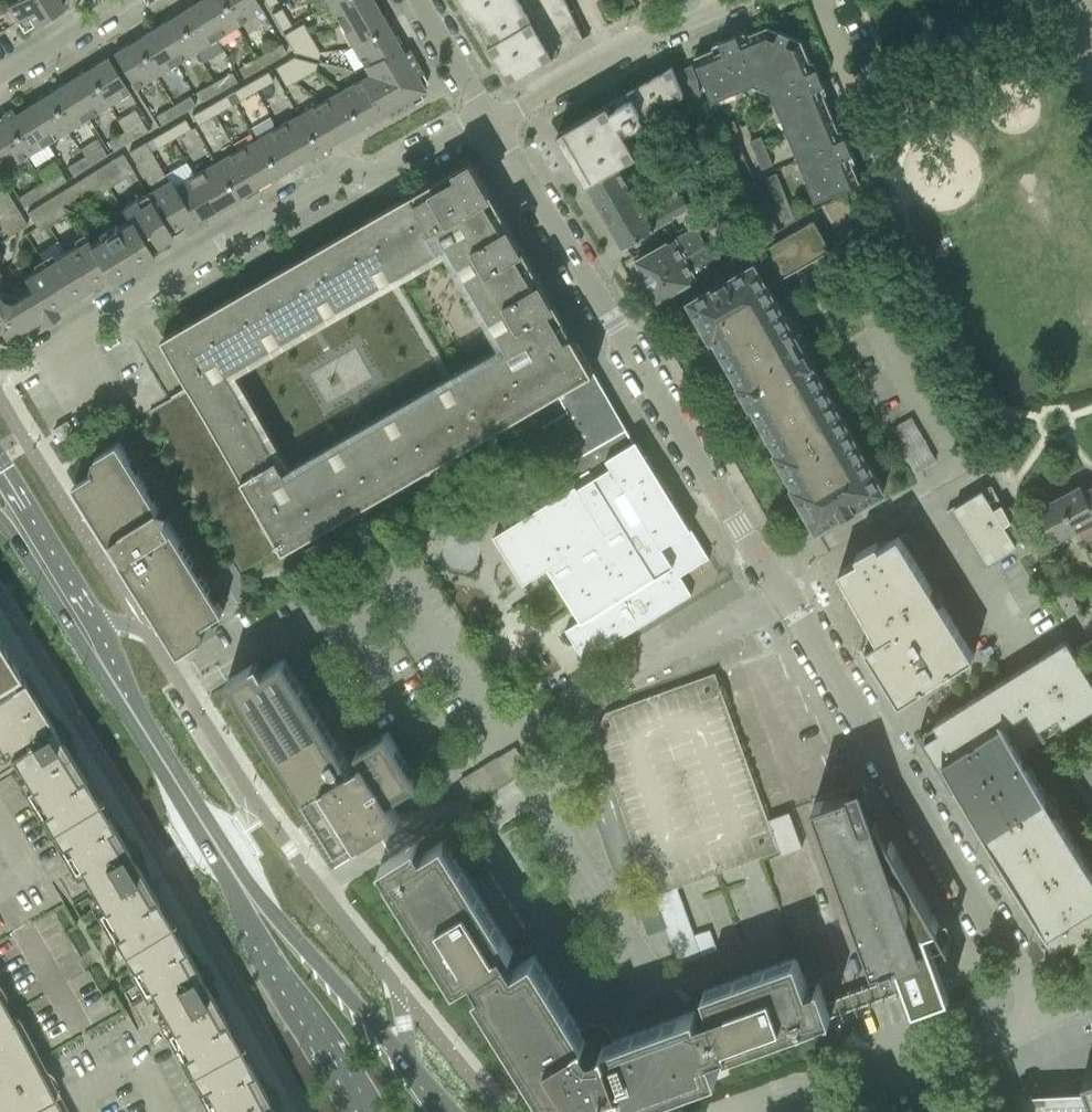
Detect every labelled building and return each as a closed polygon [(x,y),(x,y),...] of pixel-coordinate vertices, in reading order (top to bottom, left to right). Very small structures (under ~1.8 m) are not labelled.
[(6,6),(23,32),(63,7),(59,0),(16,0),(6,6)] [(198,1),(219,36),(241,23),(226,0),(199,0),(198,1)] [(241,23),(262,10),(256,0),(226,0),(241,23)] [(337,21),(373,1),(372,0),(330,0),(326,2),(337,21)] [(464,2),(465,5),(468,10),(469,12),(472,17),(476,23),(479,28),(480,31),(483,36),(484,38),(487,43),(491,50),(494,54),(495,57),(498,62),(500,64),(502,69),(510,81),(589,35),(571,0),(462,0),(464,2)] [(198,1),(176,14),(198,49),(219,36),(198,1)] [(337,21),(349,41),(384,20),(373,1),(337,21)] [(281,9),(272,14),(280,28),(282,31),(291,26),(289,23),(281,9)] [(176,14),(155,27),(177,62),(198,49),(176,14)] [(349,41),(361,62),(396,41),(384,20),(349,41)] [(284,34),(288,42),(307,32),(302,24),(284,34)] [(754,83),(762,86),(784,33),(767,26),(747,34),(746,30),(711,45),(712,49),(695,56),(713,100),(754,83)] [(155,27),(134,40),(156,75),(177,62),(155,27)] [(288,42),(293,50),(312,40),(307,32),(288,42)] [(770,90),(787,130),(831,112),(824,95),(828,94),(813,59),(810,60),(801,40),(784,33),(762,86),(770,90)] [(156,75),(134,40),(113,53),(135,89),(156,75)] [(312,40),(293,50),(295,53),(318,59),(319,54),(319,52),(315,46),(312,40)] [(361,62),(368,75),(416,88),(427,82),(408,49),(402,52),(396,41),(361,62)] [(281,44),(261,55),(267,65),(286,54),(281,44)] [(240,67),(245,77),(267,65),(261,55),(240,67)] [(293,56),(288,59),(306,76),(315,71),(318,63),(296,57),(293,56)] [(107,57),(86,70),(108,105),(129,92),(107,57)] [(288,59),(282,63),(295,82),(306,76),(288,59)] [(282,63),(273,67),(285,88),(289,86),(295,82),(282,63)] [(672,66),(558,132),(587,182),(618,164),(639,152),(627,132),(647,121),(644,116),(682,94),(694,122),(709,113),(699,90),(698,80),(692,65),(684,68),(674,72),(672,66)] [(86,70),(65,83),(86,118),(108,105),(86,70)] [(267,71),(250,81),(255,91),(272,81),(267,71)] [(232,72),(218,80),(223,90),(238,81),(232,72)] [(368,75),(360,80),(380,115),(386,112),(389,117),(422,98),(416,88),(368,75)] [(223,90),(218,80),(198,92),(203,101),(223,90)] [(347,87),(339,92),(359,127),(367,123),(380,115),(360,80),(347,87)] [(250,81),(233,91),(238,101),(255,91),(250,81)] [(65,83),(43,96),(65,132),(86,118),(65,83)] [(339,92),(318,104),(339,139),(359,127),(339,92)] [(190,95),(174,104),(180,114),(196,105),(190,95)] [(226,95),(209,105),(214,115),(232,105),(226,95)] [(43,96),(22,109),(44,145),(65,132),(43,96)] [(174,104),(155,115),(161,125),(180,114),(174,104)] [(318,104),(298,116),(321,156),(331,151),(328,145),(339,139),(318,104)] [(209,105),(192,115),(197,124),(211,117),(214,115),(209,105)] [(0,115),(0,121),(23,158),(44,145),(22,109),(15,114),(11,108),(0,115)] [(831,112),(787,130),(816,200),(860,181),(852,164),(856,162),(842,127),(838,129),(831,112)] [(298,116),(277,128),(297,163),(308,156),(311,162),(321,156),(298,116)] [(184,120),(167,130),(173,139),(189,129),(184,120)] [(734,120),(723,125),(726,135),(738,130),(734,120)] [(0,121),(0,169),(1,171),(23,158),(0,121)] [(140,121),(123,131),(130,141),(147,131),(140,121)] [(277,128),(255,140),(275,175),(297,163),(277,128)] [(167,130),(150,140),(155,149),(173,139),(167,130)] [(130,141),(123,131),(107,142),(113,152),(130,141)] [(751,141),(763,170),(773,166),(761,137),(751,141)] [(255,140),(236,151),(256,186),(275,175),(255,140)] [(151,190),(146,193),(169,229),(180,222),(186,234),(199,227),(175,186),(171,179),(168,181),(145,141),(129,151),(151,190)] [(758,192),(738,145),(731,149),(766,235),(778,230),(762,191),(758,192)] [(99,146),(81,157),(87,168),(106,156),(99,146)] [(236,151),(214,164),(234,199),(256,186),(236,151)] [(27,213),(39,232),(135,173),(122,153),(27,213)] [(87,168),(81,157),(66,167),(72,177),(87,168)] [(618,164),(587,182),(591,188),(590,190),(592,195),(596,196),(608,216),(638,199),(633,189),(660,173),(653,160),(625,176),(622,171),(621,170),(618,164)] [(214,164),(194,175),(214,210),(234,199),(214,164)] [(401,203),(163,340),(190,387),(178,394),(169,399),(149,411),(152,415),(160,430),(241,571),(283,547),(284,550),(286,549),(285,548),(284,546),(531,404),(532,406),(533,406),(540,402),(594,371),(573,335),(566,339),(548,308),(494,215),(500,211),(491,196),(491,195),(485,199),(466,166),(424,190),(427,195),(404,208),(401,203)] [(60,171),(39,184),(45,194),(66,181),(60,171)] [(766,179),(783,220),(795,215),(778,174),(766,179)] [(194,175),(175,186),(199,227),(207,222),(203,216),(214,210),(194,175)] [(8,237),(27,225),(0,182),(0,224),(8,237)] [(45,194),(39,184),(18,197),(24,207),(45,194)] [(638,199),(608,216),(616,231),(615,234),(618,239),(621,240),(625,246),(626,245),(641,237),(652,230),(690,208),(683,195),(679,198),(672,186),(655,196),(661,207),(647,215),(638,199)] [(128,220),(109,232),(131,268),(166,247),(162,241),(172,234),(169,229),(146,193),(121,208),(128,220)] [(794,486),(818,527),(843,513),(843,514),(857,506),(857,505),(884,489),(813,364),(814,364),(806,350),(805,350),(768,285),(814,260),(816,264),(834,254),(815,219),(743,260),(747,267),(728,278),(727,277),(713,285),(714,286),(691,299),(712,337),(715,335),(742,382),(740,384),(751,404),(753,402),(780,449),(777,451),(796,484),(794,486)] [(706,245),(696,227),(637,259),(647,277),(646,278),(651,287),(652,286),(659,299),(718,266),(711,254),(710,254),(705,245),(706,245)] [(86,237),(66,250),(88,287),(93,283),(97,289),(131,268),(109,232),(90,243),(86,237)] [(0,321),(0,330),(5,338),(38,318),(42,323),(58,313),(55,307),(88,287),(66,250),(23,276),(30,288),(11,300),(5,299),(0,321)] [(543,424),(561,456),(608,431),(623,422),(594,371),(540,402),(550,420),(543,424)] [(892,427),(916,470),(935,459),(911,416),(892,427)] [(68,420),(54,428),(61,440),(75,432),(68,420)] [(608,431),(561,456),(574,478),(577,483),(494,534),(524,582),(548,567),(581,620),(565,630),(584,660),(692,594),(680,576),(709,558),(672,497),(674,495),(658,469),(655,471),(636,440),(634,441),(623,422),(608,431)] [(121,557),(179,652),(203,636),(206,627),(203,623),(224,610),(166,518),(169,517),(171,508),(162,506),(160,507),(118,441),(95,456),(92,466),(95,470),(74,483),(110,540),(114,538),(124,555),(121,557)] [(955,507),(988,561),(1020,541),(1023,546),(1025,545),(1008,515),(1014,511),(1011,506),(1005,510),(991,485),(947,510),(948,511),(955,507)] [(1058,497),(1076,531),(1091,523),(1091,508),(1083,491),(1084,491),(1081,485),(1058,497)] [(1084,491),(1083,491),(1091,508),(1091,487),(1084,491)] [(1076,531),(1058,497),(1037,508),(1055,541),(1076,531)] [(1076,531),(1082,542),(1091,537),(1091,523),(1076,531)] [(416,543),(409,531),(393,540),(400,552),(416,543)] [(880,547),(880,546),(877,542),(856,554),(859,559),(840,569),(875,632),(864,639),(863,638),(861,640),(900,702),(927,684),(946,672),(974,655),(900,537),(908,533),(907,532),(880,547)] [(234,563),(219,572),(237,602),(252,592),(234,563)] [(1079,588),(1089,607),(1091,606),(1091,581),(1079,588)] [(486,613),(471,623),(477,632),(492,622),(486,613)] [(477,632),(482,640),(497,630),(492,622),(477,632)] [(1091,709),(1091,680),(1067,640),(1015,673),(933,724),(935,726),(938,731),(926,739),(924,740),(959,797),(962,794),(995,847),(992,850),(1001,864),(1005,862),(1015,877),(1031,904),(1027,906),(1058,955),(1074,948),(1075,951),(1091,943),(1091,868),(1056,810),(1059,808),(1050,793),(1047,795),(1021,753),(1091,709)] [(12,680),(9,673),(13,670),(17,668),(0,641),(0,687),(12,680)] [(227,680),(335,853),(336,856),(400,815),(390,799),(419,781),(387,730),(357,749),(363,759),(351,766),(343,754),(284,659),(265,671),(258,661),(227,680)] [(717,672),(605,709),(594,734),(602,755),(642,863),(651,887),(782,854),(769,818),(717,672)] [(48,824),(95,794),(71,755),(46,715),(21,674),(12,680),(0,687),(0,746),(23,784),(48,824)] [(499,756),(461,779),(472,798),(473,799),(511,777),(528,767),(515,746),(499,756)] [(703,990),(710,1011),(724,1048),(726,1054),(831,1016),(907,988),(914,1008),(949,995),(943,975),(945,974),(940,959),(937,960),(926,930),(939,925),(876,816),(875,816),(871,818),(862,793),(853,797),(850,789),(814,802),(874,967),(882,964),(885,972),(897,968),(894,960),(896,959),(901,973),(826,1001),(819,983),(807,987),(796,957),(703,990)] [(90,896),(118,944),(167,917),(143,876),(119,835),(95,794),(48,824),(68,859),(90,896)] [(769,818),(782,854),(803,847),(789,811),(769,818)] [(380,865),(455,985),(456,986),(458,985),(474,975),(480,985),(482,987),(477,990),(529,1074),(546,1100),(547,1100),(549,1098),(554,1095),(555,1098),(557,1100),(558,1101),(560,1103),(562,1105),(564,1106),(560,1111),(578,1111),(581,1111),(584,1111),(586,1111),(589,1110),(592,1109),(593,1109),(594,1111),(613,1111),(625,1107),(718,1074),(711,1053),(724,1048),(710,1011),(697,1016),(695,1010),(611,1040),(607,1029),(591,1024),(581,1030),(553,985),(534,954),(516,966),(508,954),(513,951),(444,840),(423,853),(417,842),(399,853),(380,865)] [(710,928),(695,934),(677,884),(657,892),(682,960),(717,947),(710,928)] [(659,911),(651,887),(629,895),(637,918),(659,911)] [(156,1010),(186,1065),(236,1039),(206,985),(180,939),(167,917),(118,944),(156,1010)] [(13,1021),(0,998),(0,1111),(61,1111),(13,1021)] [(236,1039),(186,1065),(209,1107),(212,1111),(275,1111),(236,1039)] [(994,1111),(1091,1111),(1091,1075),(994,1111)]
